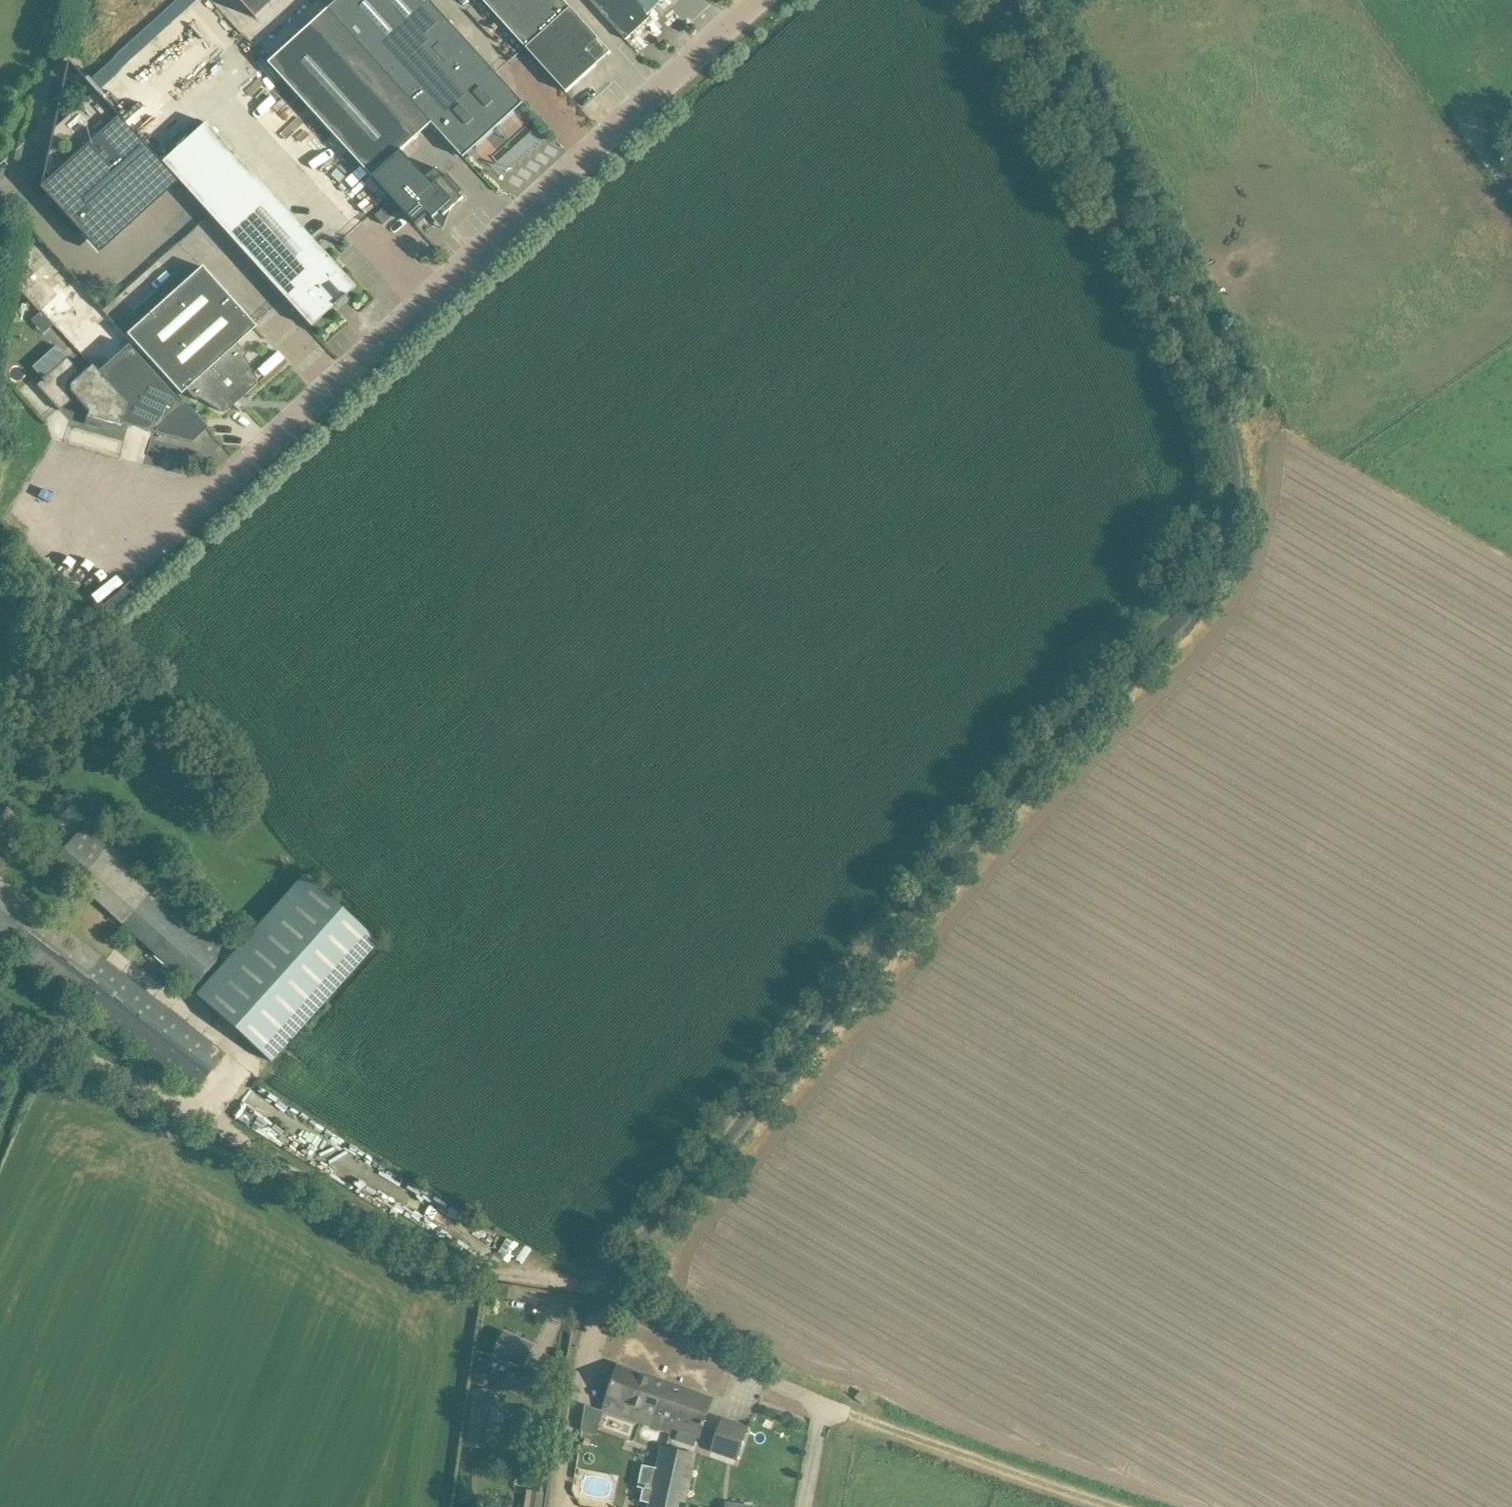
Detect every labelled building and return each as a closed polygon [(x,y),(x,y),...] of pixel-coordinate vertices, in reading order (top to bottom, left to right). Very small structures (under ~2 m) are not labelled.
[(203,0),(179,0),(92,75),(102,86),(203,0)] [(257,19),(278,0),(241,0),(257,19)] [(511,88),(431,0),(340,0),(330,9),(433,123),(464,158),(524,103),(511,88)] [(514,33),(567,92),(611,52),(564,0),(483,0),(514,33)] [(626,40),(651,18),(648,14),(664,0),(591,0),(626,40)] [(437,168),(423,180),(398,154),(433,123),(330,9),(271,63),(416,225),(429,213),(434,218),(441,211),(445,215),(464,198),(437,168)] [(52,130),(39,189),(81,234),(98,253),(113,240),(177,182),(95,92),(52,130)] [(354,287),(341,272),(206,122),(161,162),(310,327),(354,287)] [(256,327),(242,312),(202,268),(127,334),(167,380),(180,395),(186,390),(196,400),(199,398),(221,412),(223,410),(225,412),(257,384),(255,381),(257,379),(244,356),(247,354),(237,343),(256,327)] [(45,333),(77,303),(63,289),(31,319),(45,333)] [(184,402),(181,404),(128,345),(88,381),(67,357),(41,378),(43,380),(36,385),(60,411),(75,397),(88,411),(87,417),(121,425),(121,424),(191,443),(208,428),(184,402)] [(72,802),(54,818),(70,836),(88,820),(72,802)] [(17,820),(0,807),(0,842),(17,820)] [(158,885),(161,882),(91,818),(53,860),(76,881),(193,986),(228,948),(158,885)] [(11,863),(0,855),(0,877),(11,863)] [(270,1061),(377,942),(303,875),(196,995),(270,1061)] [(0,884),(0,940),(15,952),(13,955),(193,1093),(224,1053),(46,912),(44,914),(0,884)] [(539,1376),(525,1368),(535,1345),(504,1332),(493,1355),(511,1363),(504,1380),(502,1383),(529,1396),(539,1376)] [(642,1409),(653,1377),(619,1365),(608,1398),(633,1407),(629,1418),(669,1432),(671,1426),(665,1423),(667,1418),(642,1409)] [(713,1398),(666,1382),(653,1377),(642,1409),(667,1418),(665,1423),(671,1426),(700,1436),(713,1398)] [(493,1391),(490,1390),(473,1388),(470,1417),(472,1417),(469,1437),(487,1441),(488,1431),(491,1415),(493,1391)] [(736,1460),(748,1427),(724,1419),(712,1452),(736,1460)] [(696,1450),(684,1448),(664,1443),(650,1506),(684,1506),(696,1450)]
